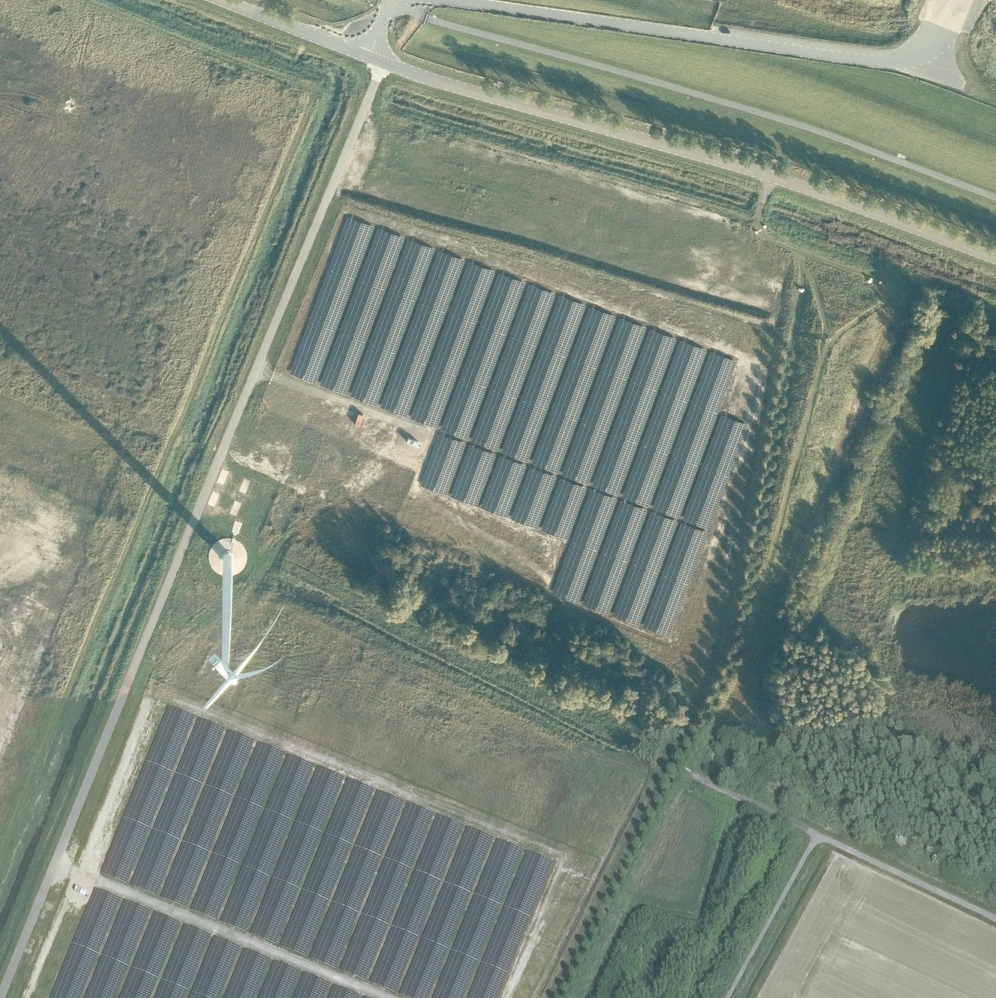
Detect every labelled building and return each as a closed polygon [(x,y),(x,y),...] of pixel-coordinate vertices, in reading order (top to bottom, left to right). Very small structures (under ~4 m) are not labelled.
[(223,555),(223,557),(223,559),(225,560),(227,561),(229,561),(230,560),(232,559),(233,557),(233,555),(232,553),(231,552),(229,551),(227,551),(225,552),(223,553),(223,555)]
